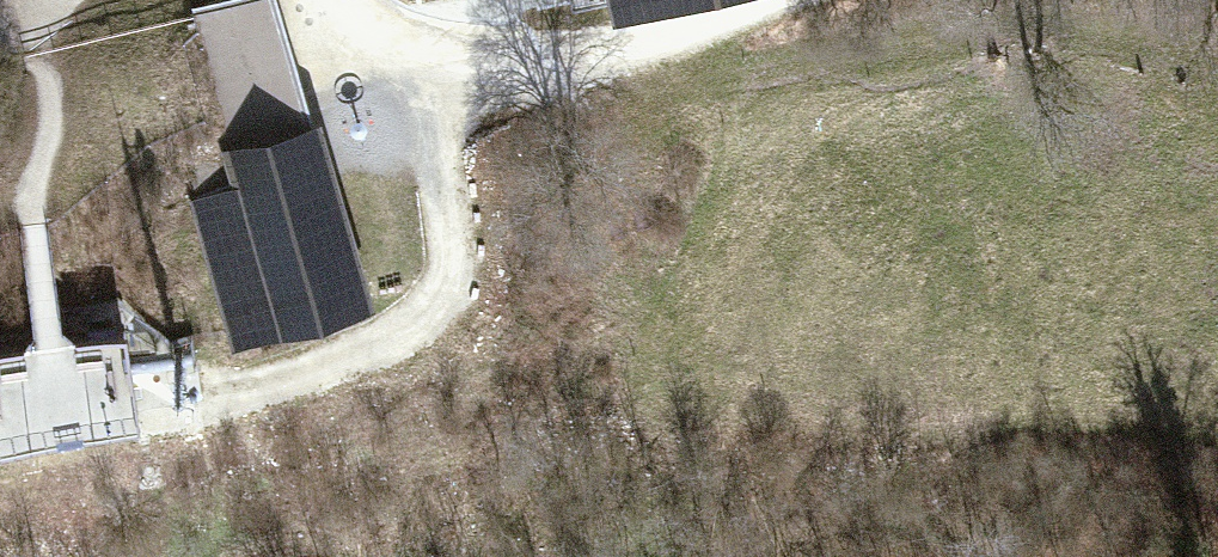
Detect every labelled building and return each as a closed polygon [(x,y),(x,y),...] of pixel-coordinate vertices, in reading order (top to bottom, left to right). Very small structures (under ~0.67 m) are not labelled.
[(358,295),(305,119),(270,0),(242,0),(197,12),(234,147),(229,148),(244,185),(198,198),(218,270),(264,258),(273,288),(227,301),(244,355),(358,295)] [(0,345),(0,430),(135,411),(123,327),(63,336),(49,338),(36,340),(0,345)]
